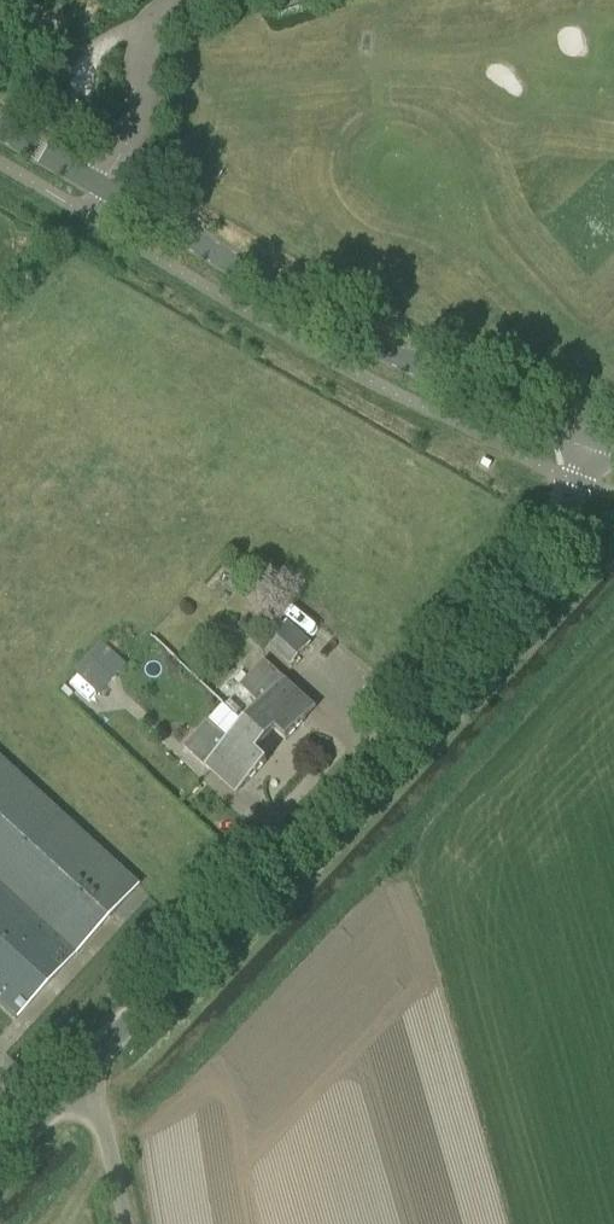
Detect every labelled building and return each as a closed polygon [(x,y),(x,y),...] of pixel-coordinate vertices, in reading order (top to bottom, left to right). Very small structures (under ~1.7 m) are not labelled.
[(272,637),(297,659),(311,644),(287,621),(272,637)] [(98,695),(126,665),(99,641),(71,671),(98,695)] [(246,721),(268,741),(268,740),(264,737),(273,727),(288,740),(307,718),(282,695),(292,683),(265,658),(254,671),(266,682),(254,696),(262,703),(246,721)] [(267,741),(268,741),(246,721),(230,738),(222,731),(209,745),(197,733),(185,746),(212,771),(223,759),(249,782),(268,761),(254,748),(263,738),(267,741)] [(18,1018),(115,913),(140,886),(0,757),(0,1001),(18,1018)]
